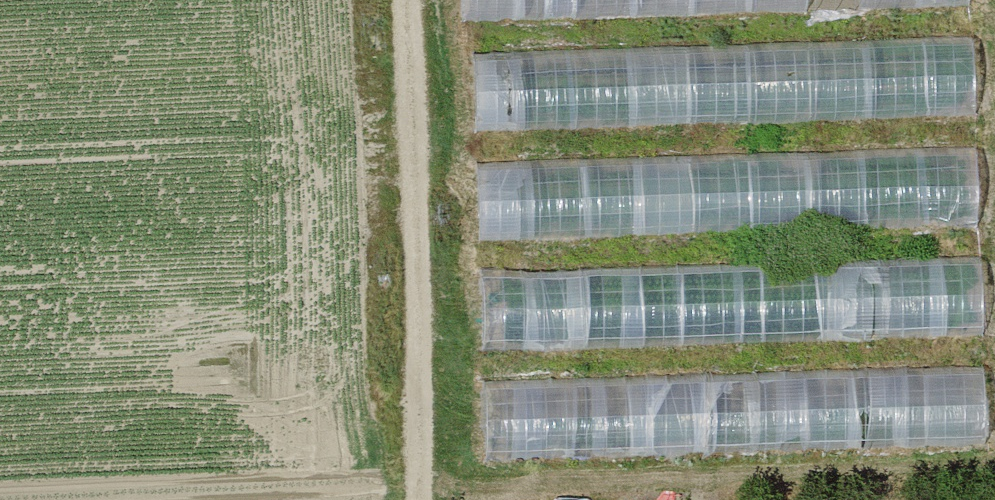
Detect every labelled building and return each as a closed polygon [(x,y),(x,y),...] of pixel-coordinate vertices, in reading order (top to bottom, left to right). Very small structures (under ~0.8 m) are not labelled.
[(629,0),(462,0),(463,17),(629,15),(629,0)] [(867,44),(865,112),(974,115),(976,48),(867,44)] [(474,56),(475,126),(763,123),(762,52),(474,56)] [(978,152),(478,168),(480,239),(981,223),(978,152)] [(914,261),(911,334),(984,337),(987,264),(914,261)] [(734,271),(735,342),(890,339),(888,268),(734,271)] [(485,348),(645,343),(644,290),(688,288),(688,271),(483,277),(485,348)] [(859,376),(862,446),(988,440),(986,371),(859,376)] [(486,388),(487,457),(639,454),(637,385),(486,388)]
